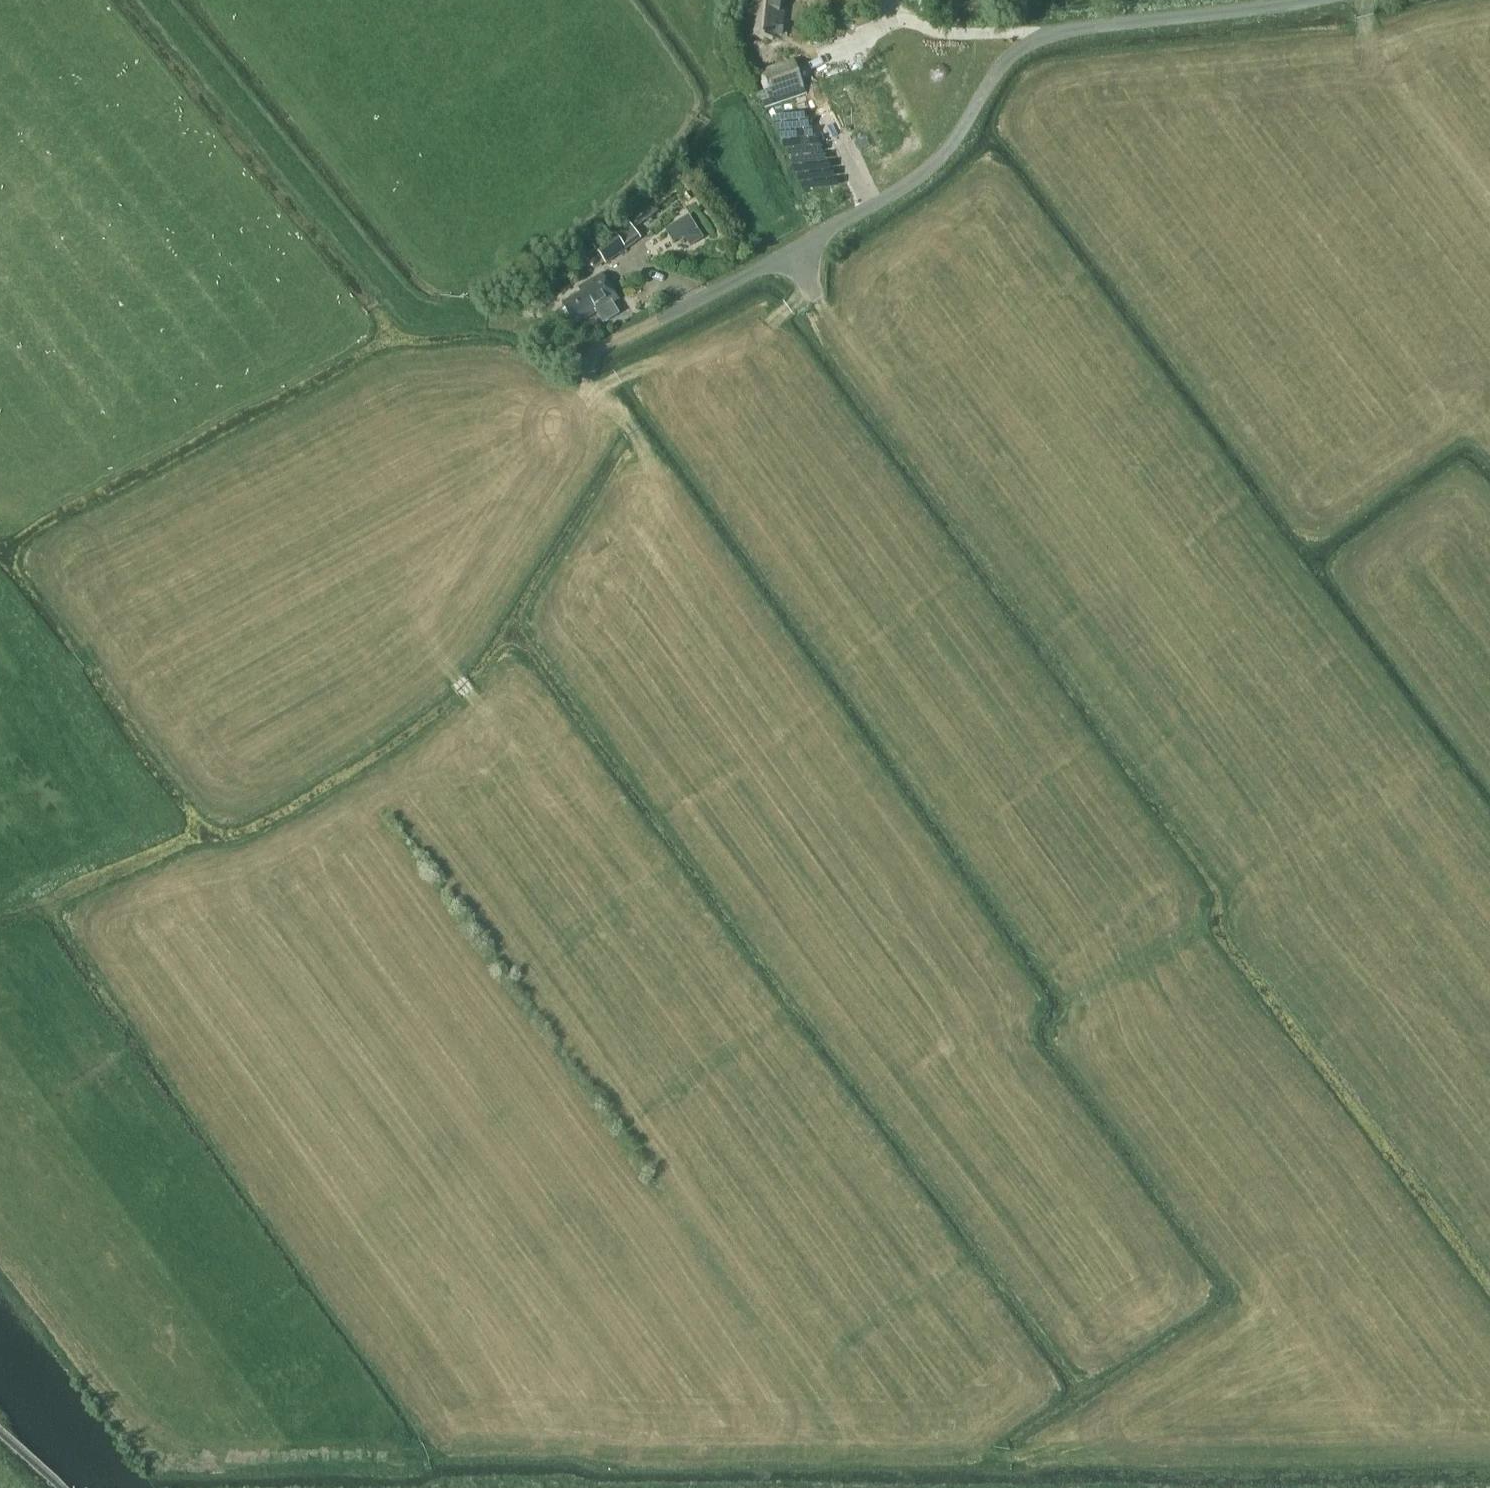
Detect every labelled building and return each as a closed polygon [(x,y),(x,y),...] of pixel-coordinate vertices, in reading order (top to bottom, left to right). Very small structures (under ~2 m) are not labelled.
[(785,0),(749,0),(745,37),(773,40),(775,24),(783,24),(785,0)] [(767,100),(804,88),(794,59),(758,71),(767,100)] [(806,174),(811,172),(821,192),(838,184),(835,176),(839,174),(826,145),(817,150),(813,143),(810,145),(797,116),(782,123),(798,158),(806,174)] [(687,233),(696,228),(688,215),(676,222),(683,233),(687,233)] [(640,237),(626,219),(611,229),(615,234),(594,250),(605,264),(640,237)] [(597,312),(603,323),(619,313),(612,303),(618,299),(602,273),(579,288),(582,292),(563,304),(573,320),(580,316),(582,321),(597,312)] [(4,1487),(20,1487),(22,1481),(0,1474),(0,1487),(4,1487)]
